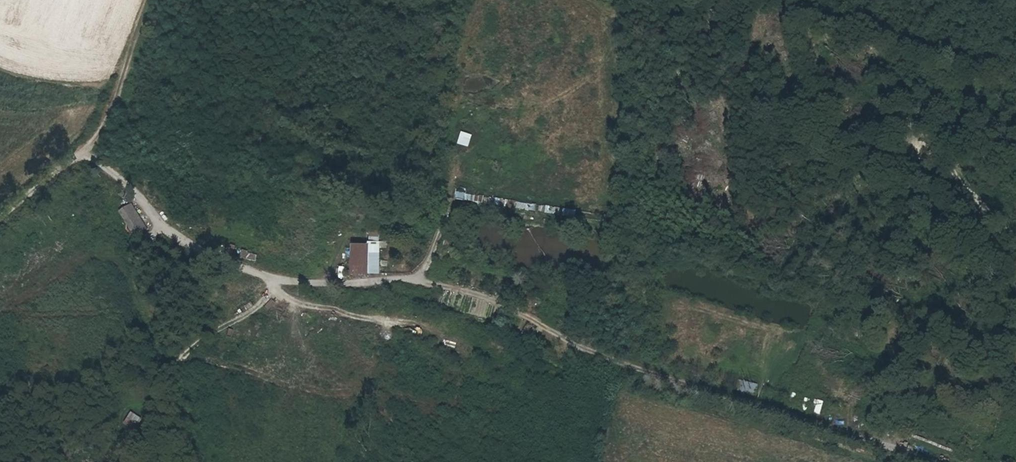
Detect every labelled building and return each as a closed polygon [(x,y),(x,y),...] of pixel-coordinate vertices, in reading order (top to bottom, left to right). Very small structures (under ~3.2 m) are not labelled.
[(462,131),(459,144),(470,147),(473,134),(462,131)] [(457,194),(456,203),(485,204),(485,195),(457,194)] [(537,212),(538,205),(525,203),(524,211),(537,212)] [(149,233),(136,206),(125,212),(138,238),(149,233)] [(540,207),(539,214),(561,216),(562,208),(540,207)] [(564,210),(563,217),(577,219),(578,211),(564,210)] [(381,243),(353,244),(354,276),(383,275),(381,243)] [(743,394),(758,394),(759,383),(744,383),(743,394)] [(813,413),(821,416),(825,402),(817,400),(813,413)] [(137,429),(142,421),(133,415),(128,423),(137,429)]
